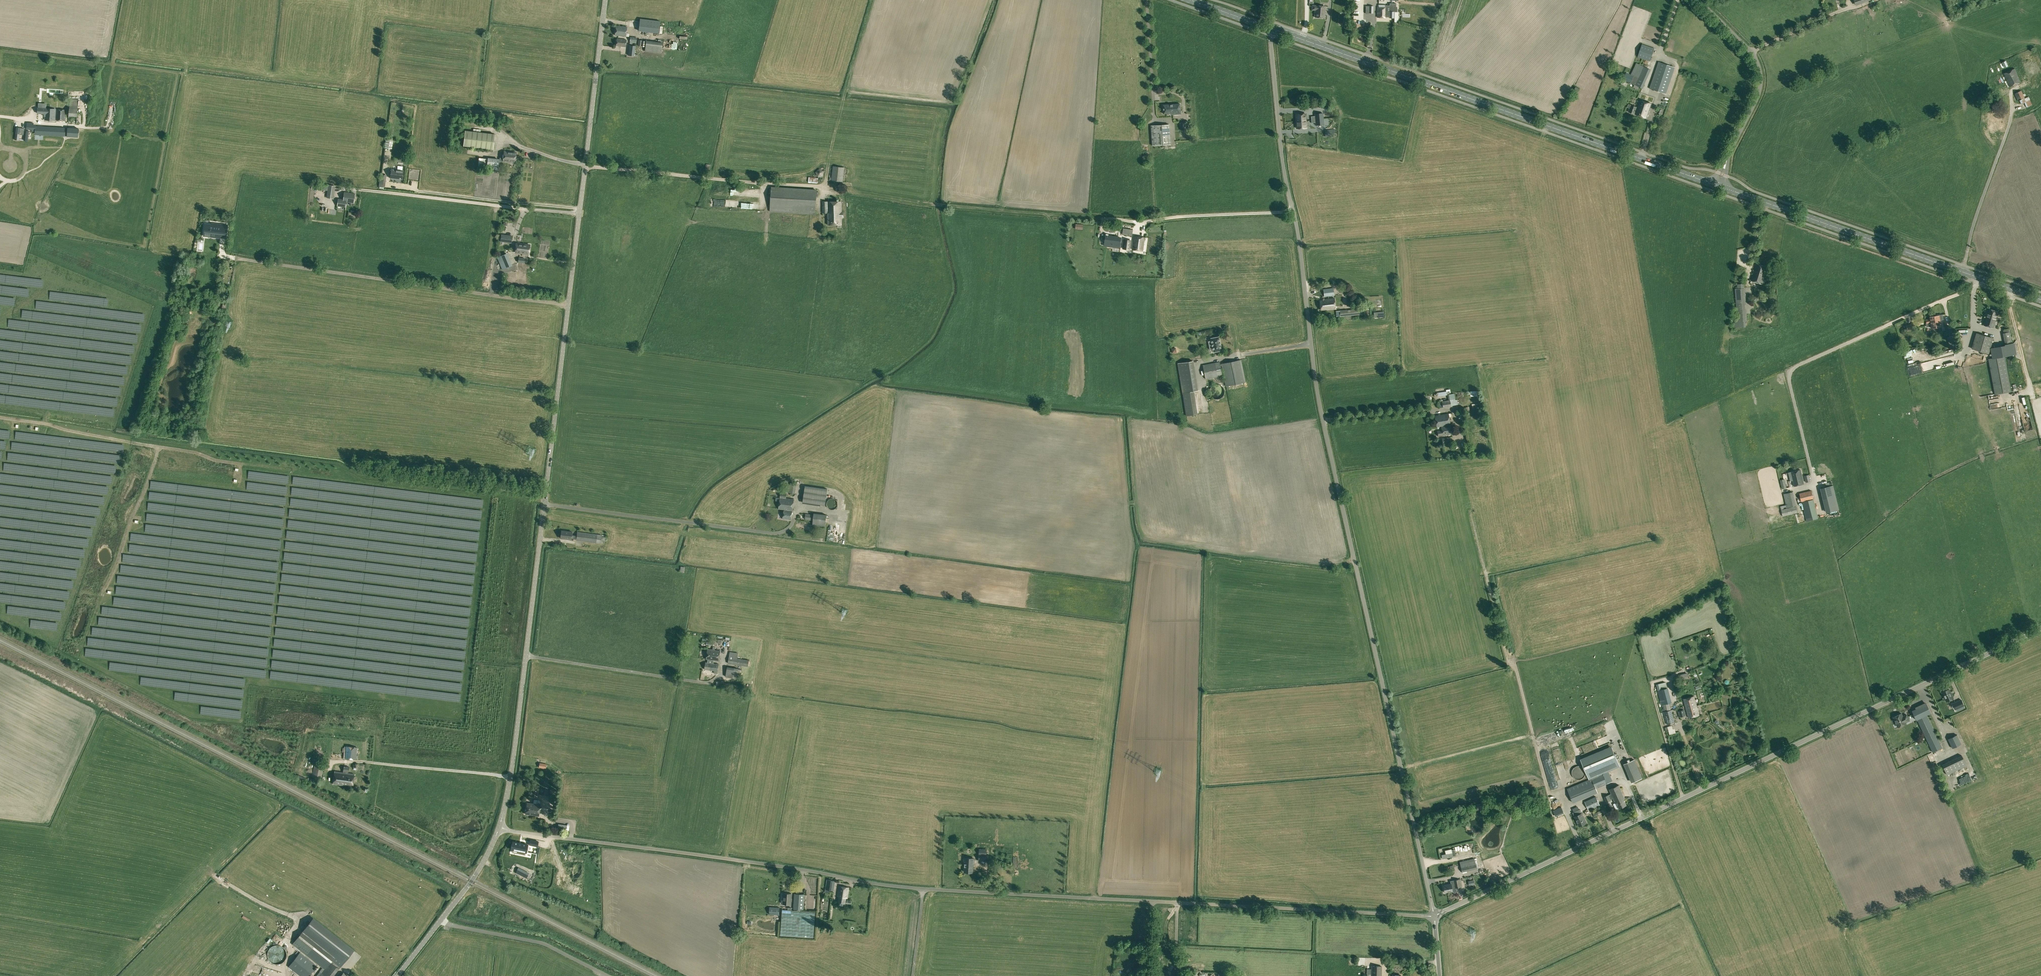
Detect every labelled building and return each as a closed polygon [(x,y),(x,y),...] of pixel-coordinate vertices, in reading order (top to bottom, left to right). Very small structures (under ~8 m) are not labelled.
[(1378,7),(1377,17),(1386,17),(1387,17),(1389,17),(1389,18),(1394,18),(1394,12),(1397,12),(1397,6),(1396,6),(1396,3),(1390,3),(1390,5),(1386,5),(1386,7),(1385,7),(1378,7)] [(1312,10),(1315,10),(1315,17),(1325,18),(1326,6),(1316,6),(1312,5),(1312,10)] [(660,21),(640,19),(638,31),(658,33),(660,21)] [(615,35),(626,37),(627,27),(616,26),(615,34),(615,35)] [(617,38),(616,46),(625,47),(626,40),(617,38)] [(662,43),(646,41),(644,51),(660,53),(662,43)] [(1637,57),(1645,60),(1647,61),(1650,62),(1655,48),(1642,44),(1637,57)] [(1675,67),(1659,62),(1650,89),(1666,94),(1675,67)] [(1623,79),(1631,83),(1636,85),(1639,87),(1643,88),(1651,70),(1636,63),(1631,75),(1626,73),(1623,79)] [(2003,74),(2007,80),(2010,87),(2021,82),(2017,74),(2015,68),(2003,74)] [(76,80),(76,93),(84,94),(84,80),(76,80)] [(2018,101),(2020,100),(2025,98),(2021,91),(2014,94),(2018,101)] [(2025,98),(2020,100),(2021,103),(2024,102),(2027,107),(2032,105),(2028,97),(2025,98)] [(68,115),(77,115),(77,98),(69,98),(68,115)] [(1637,107),(1631,105),(1629,112),(1646,118),(1652,104),(1640,99),(1637,107)] [(1173,113),(1173,114),(1181,114),(1180,104),(1162,105),(1163,113),(1173,113)] [(38,108),(37,113),(45,114),(45,115),(44,115),(45,115),(45,116),(44,116),(45,116),(45,120),(48,120),(49,119),(51,119),(51,120),(55,120),(56,109),(47,109),(38,108)] [(57,109),(56,120),(65,121),(65,110),(57,109)] [(1312,123),(1315,123),(1316,125),(1324,124),(1323,113),(1315,114),(1315,116),(1311,116),(1312,123)] [(1997,120),(1997,117),(1994,117),(1994,120),(1989,120),(1988,127),(2002,127),(2002,120),(1997,120)] [(35,126),(36,126),(32,126),(32,123),(27,123),(27,129),(32,129),(32,131),(35,131),(35,126)] [(1170,144),(1169,124),(1152,125),(1151,125),(1152,145),(1170,144)] [(35,126),(35,131),(35,134),(63,136),(63,134),(67,135),(67,136),(78,137),(78,128),(68,128),(68,129),(63,129),(63,127),(36,126),(35,126)] [(465,130),(463,145),(493,149),(495,133),(465,130)] [(393,139),(386,138),(385,140),(384,148),(392,149),(393,141),(393,139)] [(516,152),(504,151),(503,158),(500,158),(500,161),(515,162),(516,152)] [(478,167),(487,168),(488,159),(478,158),(478,167)] [(488,159),(487,168),(498,170),(499,159),(488,158),(488,159)] [(397,170),(391,169),(391,171),(389,171),(389,175),(391,175),(390,178),(402,179),(403,171),(402,171),(403,166),(397,166),(397,170)] [(831,180),(843,182),(844,168),(833,166),(831,180)] [(818,177),(823,176),(824,171),(820,168),(815,172),(818,177)] [(328,186),(328,190),(327,198),(333,199),(335,186),(328,185),(328,186)] [(817,191),(807,190),(807,189),(798,188),(798,189),(772,186),(769,210),(814,215),(817,191)] [(343,199),(338,199),(337,206),(341,207),(345,207),(346,202),(353,203),(355,194),(344,192),(343,199)] [(843,217),(843,212),(841,212),(841,201),(822,201),(822,213),(827,213),(828,225),(838,225),(838,227),(841,227),(841,217),(843,217)] [(227,235),(228,225),(212,223),(211,227),(205,226),(204,232),(211,233),(211,237),(220,238),(221,228),(227,229),(226,235),(227,235)] [(1132,236),(1133,229),(1123,228),(1122,235),(1132,236)] [(501,234),(500,241),(511,243),(512,236),(501,234)] [(1121,237),(1105,235),(1104,246),(1120,248),(1121,237)] [(1145,238),(1134,236),(1132,250),(1143,251),(1145,238)] [(548,256),(548,238),(539,238),(539,256),(548,256)] [(502,269),(511,265),(506,253),(497,257),(502,269)] [(1762,284),(1767,267),(1756,263),(1751,281),(1762,284)] [(1334,295),(1333,288),(1323,290),(1324,296),(1334,295)] [(1745,288),(1744,288),(1738,289),(1735,289),(1737,322),(1745,322),(1747,322),(1745,288)] [(1324,299),(1324,298),(1322,299),(1322,300),(1320,300),(1321,310),(1324,310),(1336,309),(1335,298),(1324,299)] [(2000,319),(1996,318),(1998,311),(1989,309),(1987,316),(1986,316),(1984,325),(1993,328),(1996,321),(1999,322),(2000,319)] [(1937,321),(1936,316),(1930,317),(1930,319),(1928,320),(1929,321),(1927,321),(1928,323),(1926,323),(1927,327),(1931,326),(1931,328),(1933,328),(1934,330),(1935,331),(1939,330),(1940,329),(1940,327),(1941,326),(1941,322),(1938,322),(1938,321),(1937,321)] [(1906,325),(1908,330),(1917,327),(1915,322),(1906,325)] [(2010,332),(2003,333),(2005,345),(2012,344),(2010,332)] [(1989,353),(1993,338),(1976,333),(1971,348),(1989,353)] [(1213,349),(1213,352),(1222,350),(1219,337),(1211,338),(1211,341),(1208,342),(1210,350),(1213,349)] [(1991,349),(1993,359),(1988,359),(1995,394),(2011,391),(2005,356),(2008,355),(2015,354),(2013,344),(2012,344),(2005,345),(2005,346),(1991,349)] [(1943,363),(1942,356),(1928,359),(1930,367),(1943,363)] [(1221,364),(1226,386),(1246,382),(1241,360),(1221,364)] [(1178,363),(1183,393),(1193,392),(1198,391),(1193,361),(1178,363)] [(1220,362),(1203,365),(1205,379),(1223,376),(1220,362)] [(1909,375),(1929,370),(1927,362),(1907,367),(1909,375)] [(1219,385),(1218,385),(1217,385),(1216,385),(1215,385),(1214,385),(1213,385),(1213,386),(1212,386),(1212,387),(1211,387),(1211,388),(1210,388),(1210,389),(1210,390),(1209,390),(1209,391),(1209,392),(1209,393),(1209,394),(1210,394),(1210,395),(1210,396),(1211,396),(1211,397),(1212,398),(1213,398),(1213,399),(1214,399),(1215,399),(1215,400),(1216,400),(1217,400),(1218,400),(1219,399),(1220,399),(1221,399),(1221,398),(1222,398),(1222,397),(1223,397),(1223,396),(1224,395),(1224,394),(1224,393),(1224,392),(1224,391),(1224,390),(1224,389),(1223,389),(1223,388),(1223,387),(1222,387),(1222,386),(1221,386),(1220,385),(1219,385)] [(1193,392),(1183,393),(1186,416),(1197,415),(1193,392)] [(1450,401),(1451,406),(1456,405),(1458,405),(1457,400),(1456,400),(1455,394),(1448,395),(1449,401),(1450,401)] [(1216,408),(1232,405),(1232,400),(1209,403),(1210,408),(1216,407),(1216,408)] [(1210,416),(1232,412),(1231,408),(1209,411),(1210,416)] [(1436,422),(1437,427),(1441,426),(1442,430),(1437,431),(1438,436),(1452,434),(1450,422),(1450,421),(1449,417),(1448,413),(1435,416),(1436,422)] [(1801,470),(1789,473),(1791,481),(1793,481),(1794,486),(1804,484),(1801,470)] [(825,505),(827,488),(805,485),(802,502),(825,505)] [(1827,512),(1839,510),(1833,485),(1832,485),(1830,486),(1821,488),(1827,512)] [(1802,502),(1813,499),(1811,491),(1799,494),(1801,502),(1802,502)] [(1786,505),(1787,508),(1796,506),(1793,492),(1784,494),(1786,505)] [(784,509),(792,510),(794,499),(786,498),(786,494),(780,493),(778,509),(784,509)] [(829,499),(828,500),(827,501),(827,502),(827,503),(826,503),(826,504),(826,505),(827,505),(827,506),(827,507),(828,507),(828,508),(829,508),(829,509),(830,509),(831,509),(832,509),(833,509),(834,509),(835,509),(835,508),(836,508),(836,507),(837,507),(837,506),(837,505),(838,505),(838,504),(838,503),(837,503),(837,502),(837,501),(836,500),(836,499),(835,499),(834,499),(834,498),(833,498),(832,498),(831,498),(830,498),(830,499),(829,499)] [(1818,519),(1813,499),(1802,502),(1806,522),(1818,519)] [(1787,508),(1781,510),(1783,517),(1797,513),(1796,506),(1787,508)] [(791,520),(792,510),(784,509),(783,518),(791,520)] [(813,515),(813,520),(813,522),(812,523),(812,525),(825,526),(826,515),(814,513),(813,515)] [(576,539),(576,540),(601,543),(601,542),(602,537),(602,535),(577,532),(576,535),(572,535),(572,532),(561,530),(560,538),(571,539),(576,539)] [(706,659),(708,659),(713,660),(719,661),(721,651),(715,650),(715,647),(713,646),(713,650),(708,649),(706,659)] [(748,667),(749,660),(737,658),(738,653),(729,652),(728,663),(748,667)] [(713,660),(708,659),(708,663),(706,662),(705,669),(714,670),(714,673),(717,674),(719,664),(712,663),(713,660)] [(737,679),(738,669),(738,668),(727,666),(725,677),(737,679)] [(1658,690),(1662,705),(1669,703),(1672,702),(1668,688),(1667,688),(1660,690),(1658,690)] [(1699,701),(1705,699),(1701,688),(1696,690),(1699,701)] [(1953,698),(1949,689),(1942,693),(1947,701),(1953,698)] [(1686,709),(1696,706),(1694,696),(1684,699),(1686,709)] [(1964,705),(1961,700),(1953,704),(1955,709),(1956,709),(1964,705)] [(1669,703),(1662,705),(1662,707),(1663,707),(1664,708),(1662,708),(1663,712),(1670,711),(1671,710),(1669,703)] [(1912,711),(1916,720),(1917,720),(1933,752),(1942,748),(1927,715),(1931,713),(1927,704),(1912,711)] [(1699,715),(1696,706),(1686,709),(1689,718),(1699,715)] [(1670,711),(1663,712),(1667,725),(1673,723),(1670,711)] [(1907,715),(1903,717),(1901,714),(1893,717),(1898,727),(1906,723),(1909,721),(1907,715)] [(1962,744),(1957,735),(1948,739),(1952,749),(1962,744)] [(356,759),(357,747),(346,746),(345,758),(356,759)] [(1581,760),(1589,778),(1591,778),(1596,775),(1603,773),(1619,766),(1612,747),(1581,760)] [(1546,750),(1542,751),(1548,771),(1551,770),(1546,750)] [(1966,766),(1962,756),(1942,765),(1943,768),(1947,775),(1966,766)] [(1633,782),(1642,778),(1634,760),(1625,764),(1633,782)] [(315,761),(311,777),(321,779),(325,763),(315,761)] [(348,773),(349,767),(344,766),(343,772),(335,771),(333,784),(352,787),(354,774),(348,773)] [(1583,778),(1584,777),(1585,775),(1585,773),(1585,772),(1585,770),(1584,769),(1583,768),(1582,767),(1580,766),(1579,766),(1577,766),(1575,767),(1574,768),(1573,770),(1572,773),(1572,775),(1574,778),(1576,779),(1579,780),(1580,780),(1581,779),(1583,778)] [(1607,784),(1603,773),(1596,775),(1591,778),(1596,788),(1607,784)] [(1591,778),(1589,778),(1589,779),(1567,789),(1573,803),(1598,792),(1596,788),(1591,778)] [(1617,802),(1619,808),(1627,805),(1624,799),(1625,799),(1619,785),(1609,789),(1611,794),(1609,795),(1604,797),(1606,803),(1611,800),(1611,799),(1613,798),(1615,803),(1617,802)] [(1585,802),(1588,811),(1600,805),(1596,796),(1585,802)] [(527,803),(525,814),(538,816),(540,804),(527,803)] [(1573,813),(1575,817),(1579,826),(1586,823),(1582,813),(1580,809),(1579,810),(1574,812),(1573,813)] [(526,852),(527,845),(513,842),(511,849),(518,850),(518,854),(523,855),(524,852),(526,852)] [(964,872),(972,872),(973,863),(974,863),(974,858),(964,858),(964,864),(965,864),(964,872)] [(1476,869),(1474,859),(1460,862),(1462,872),(1476,869)] [(518,868),(516,872),(526,878),(529,873),(518,868)] [(825,889),(829,890),(834,891),(835,881),(827,879),(825,889)] [(1452,891),(1452,892),(1453,892),(1454,893),(1455,893),(1455,892),(1456,892),(1456,891),(1456,888),(1461,887),(1462,887),(1460,879),(1459,880),(1459,879),(1453,880),(1450,881),(1451,884),(1443,885),(1445,892),(1451,891),(1452,891)] [(849,887),(839,886),(837,896),(838,897),(838,902),(845,903),(846,898),(847,898),(849,887)] [(781,900),(781,903),(783,903),(783,904),(791,904),(791,894),(783,893),(783,900),(781,900)] [(797,909),(800,910),(803,910),(804,894),(794,894),(793,909),(797,909)] [(820,898),(820,906),(829,906),(829,898),(820,898)] [(800,911),(800,910),(797,909),(797,911),(782,909),(780,935),(814,938),(815,912),(800,911)] [(306,955),(324,969),(319,975),(333,975),(339,969),(354,951),(313,918),(306,927),(293,944),(306,955)] [(283,937),(279,943),(283,946),(288,941),(283,937)] [(270,948),(269,949),(268,951),(268,953),(267,955),(267,956),(268,958),(269,960),(270,961),(271,962),(274,964),(275,964),(277,964),(278,964),(281,963),(283,962),(285,960),(286,959),(286,957),(286,956),(287,954),(286,952),(285,950),(284,948),(282,947),(280,946),(279,945),(277,945),(275,945),(273,946),(271,947),(270,948)] [(300,975),(309,975),(317,965),(300,952),(288,967),(300,975)] [(346,963),(349,965),(355,956),(352,954),(346,963)] [(1371,974),(1371,975),(1382,975),(1382,966),(1371,966),(1371,969),(1371,974)]
